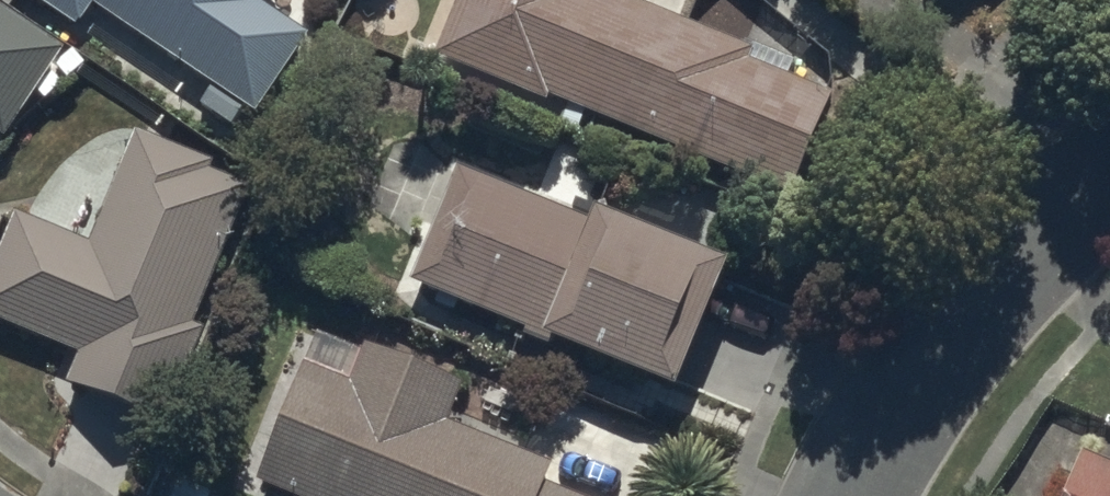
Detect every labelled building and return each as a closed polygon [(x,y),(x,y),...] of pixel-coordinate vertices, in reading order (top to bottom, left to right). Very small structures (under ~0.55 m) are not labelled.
[(6,129),(70,47),(5,0),(0,0),(0,126),(6,129)] [(73,23),(92,3),(250,108),(309,31),(261,0),(44,0),(73,23)] [(432,50),(543,97),(548,87),(789,187),(829,86),(747,57),(754,40),(644,0),(454,0),(432,50)] [(0,237),(0,317),(78,350),(65,377),(162,417),(213,321),(193,311),(246,184),(216,170),(222,158),(134,128),(88,237),(14,204),(0,237)] [(586,212),(449,156),(400,276),(540,333),(545,322),(672,374),(723,251),(593,198),(586,212)] [(308,353),(261,474),(313,495),(594,495),(544,479),(555,461),(449,418),(466,374),(365,336),(348,367),(308,353)] [(1081,442),(1058,495),(1109,495),(1109,454),(1081,442)]
